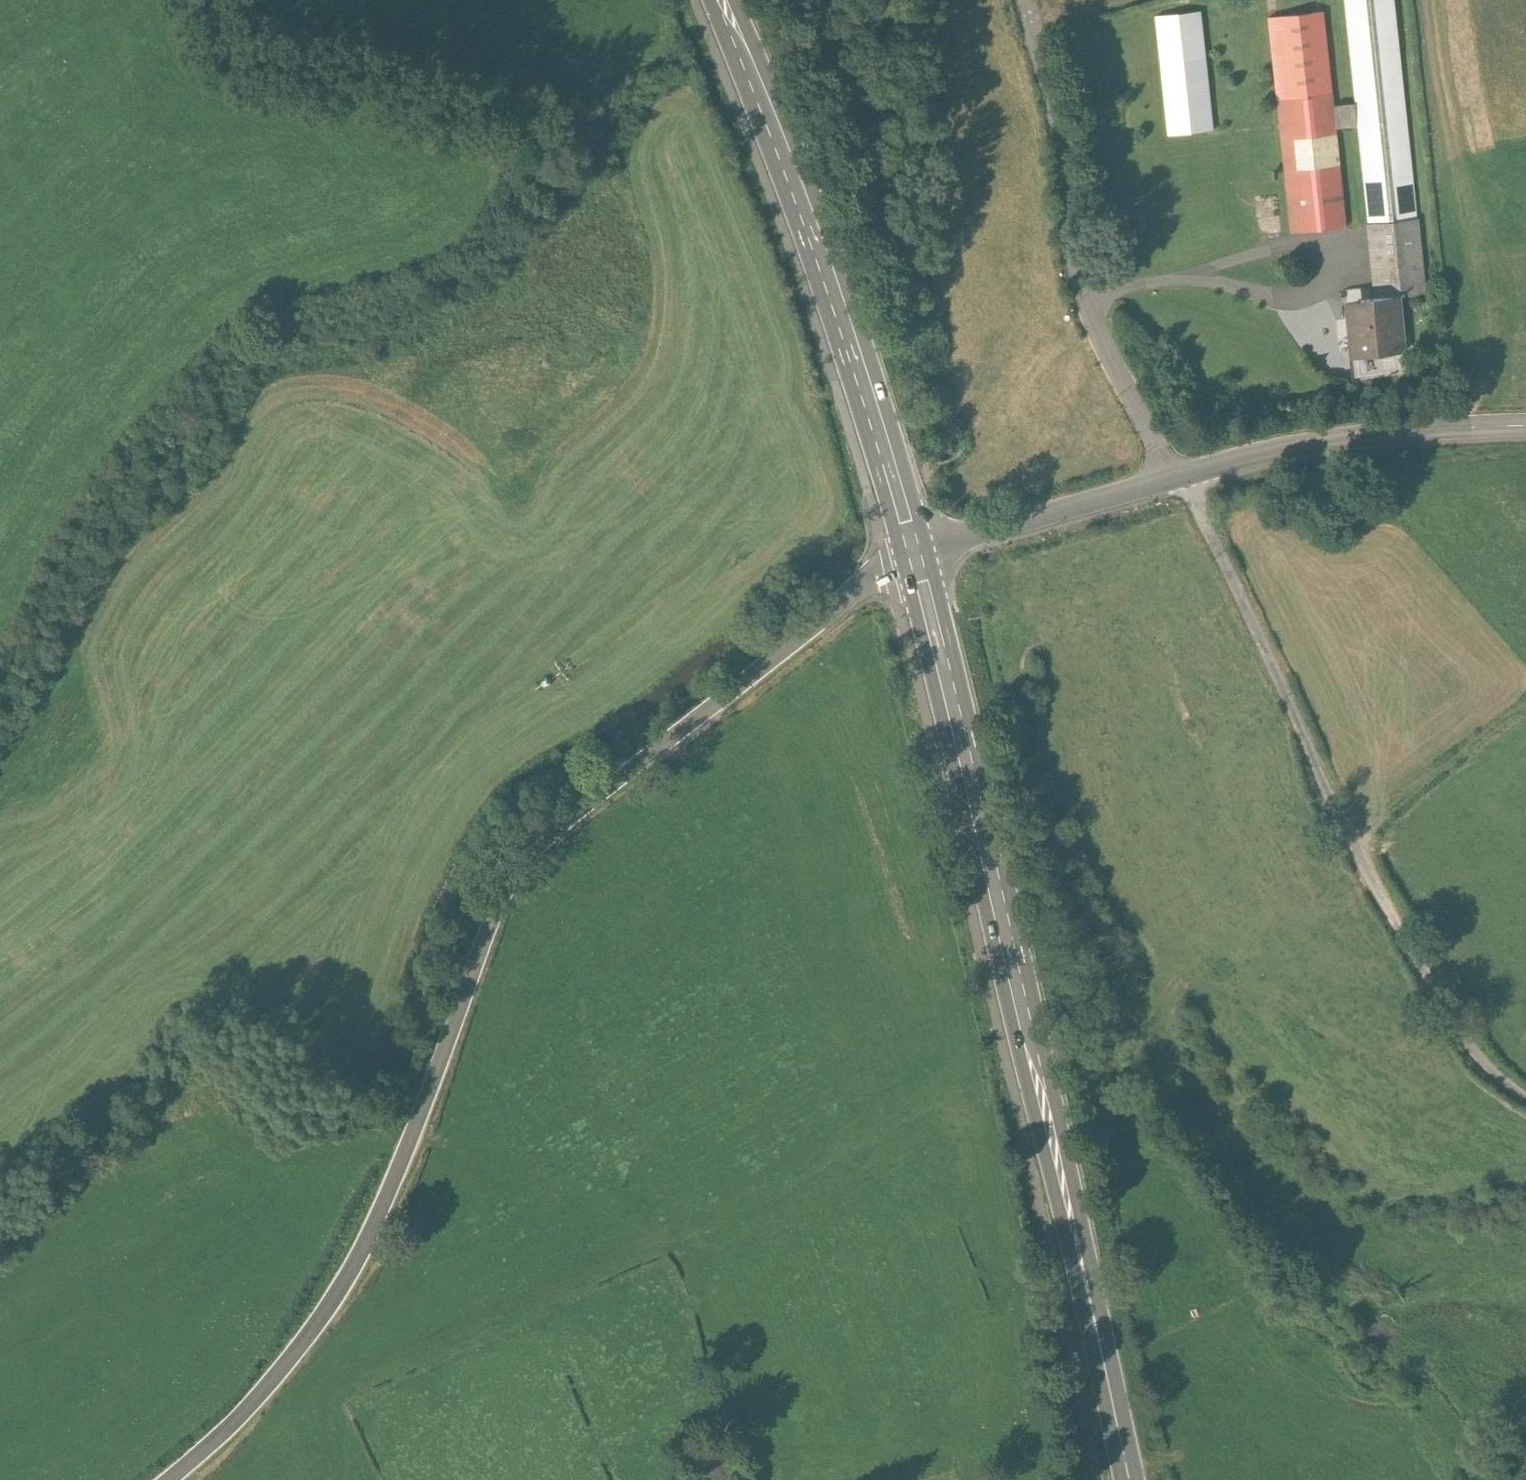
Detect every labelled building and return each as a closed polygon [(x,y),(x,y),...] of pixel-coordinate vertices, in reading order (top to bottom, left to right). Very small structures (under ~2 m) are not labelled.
[(1369,221),(1420,217),(1399,0),(1347,0),(1356,96),(1334,98),(1325,12),(1272,17),(1293,232),(1351,226),(1342,134),(1361,133),(1369,221)] [(1205,12),(1158,17),(1170,131),(1218,126),(1205,12)] [(1420,217),(1369,221),(1377,298),(1401,295),(1428,293),(1420,217)] [(1351,356),(1406,351),(1401,295),(1377,298),(1346,301),(1351,356)] [(1406,351),(1351,356),(1353,380),(1408,376),(1406,351)]
